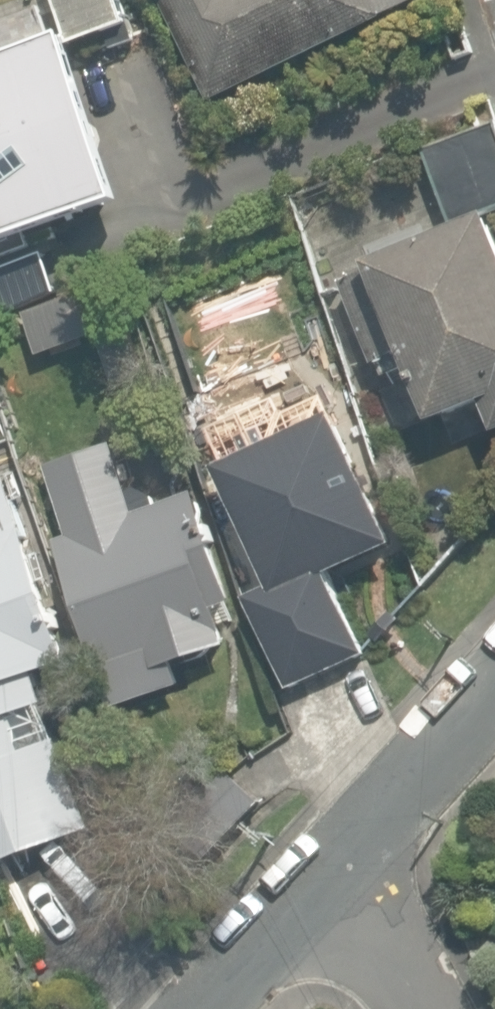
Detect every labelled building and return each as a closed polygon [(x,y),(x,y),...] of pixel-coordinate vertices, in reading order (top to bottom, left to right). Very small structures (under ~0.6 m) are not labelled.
[(73,46),(132,26),(123,0),(57,0),(73,46)] [(210,104),(417,0),(157,0),(210,104)] [(125,202),(69,37),(0,61),(0,245),(125,202)] [(456,228),(494,212),(494,126),(490,114),(422,141),(456,228)] [(494,430),(494,221),(492,215),(370,264),(375,275),(343,287),(375,366),(381,364),(387,377),(412,367),(436,427),(486,407),(494,430)] [(51,287),(41,255),(0,269),(0,303),(51,287)] [(344,416),(221,468),(271,586),(244,597),(285,695),(366,661),(330,577),(399,547),(344,416)] [(235,604),(195,495),(159,509),(155,498),(147,493),(140,489),(130,493),(112,445),(26,476),(113,711),(183,685),(176,666),(231,645),(218,610),(235,604)] [(91,835),(59,742),(27,754),(14,716),(53,702),(42,673),(73,662),(0,455),(0,866),(91,835)] [(188,807),(224,844),(265,805),(229,768),(188,807)]
